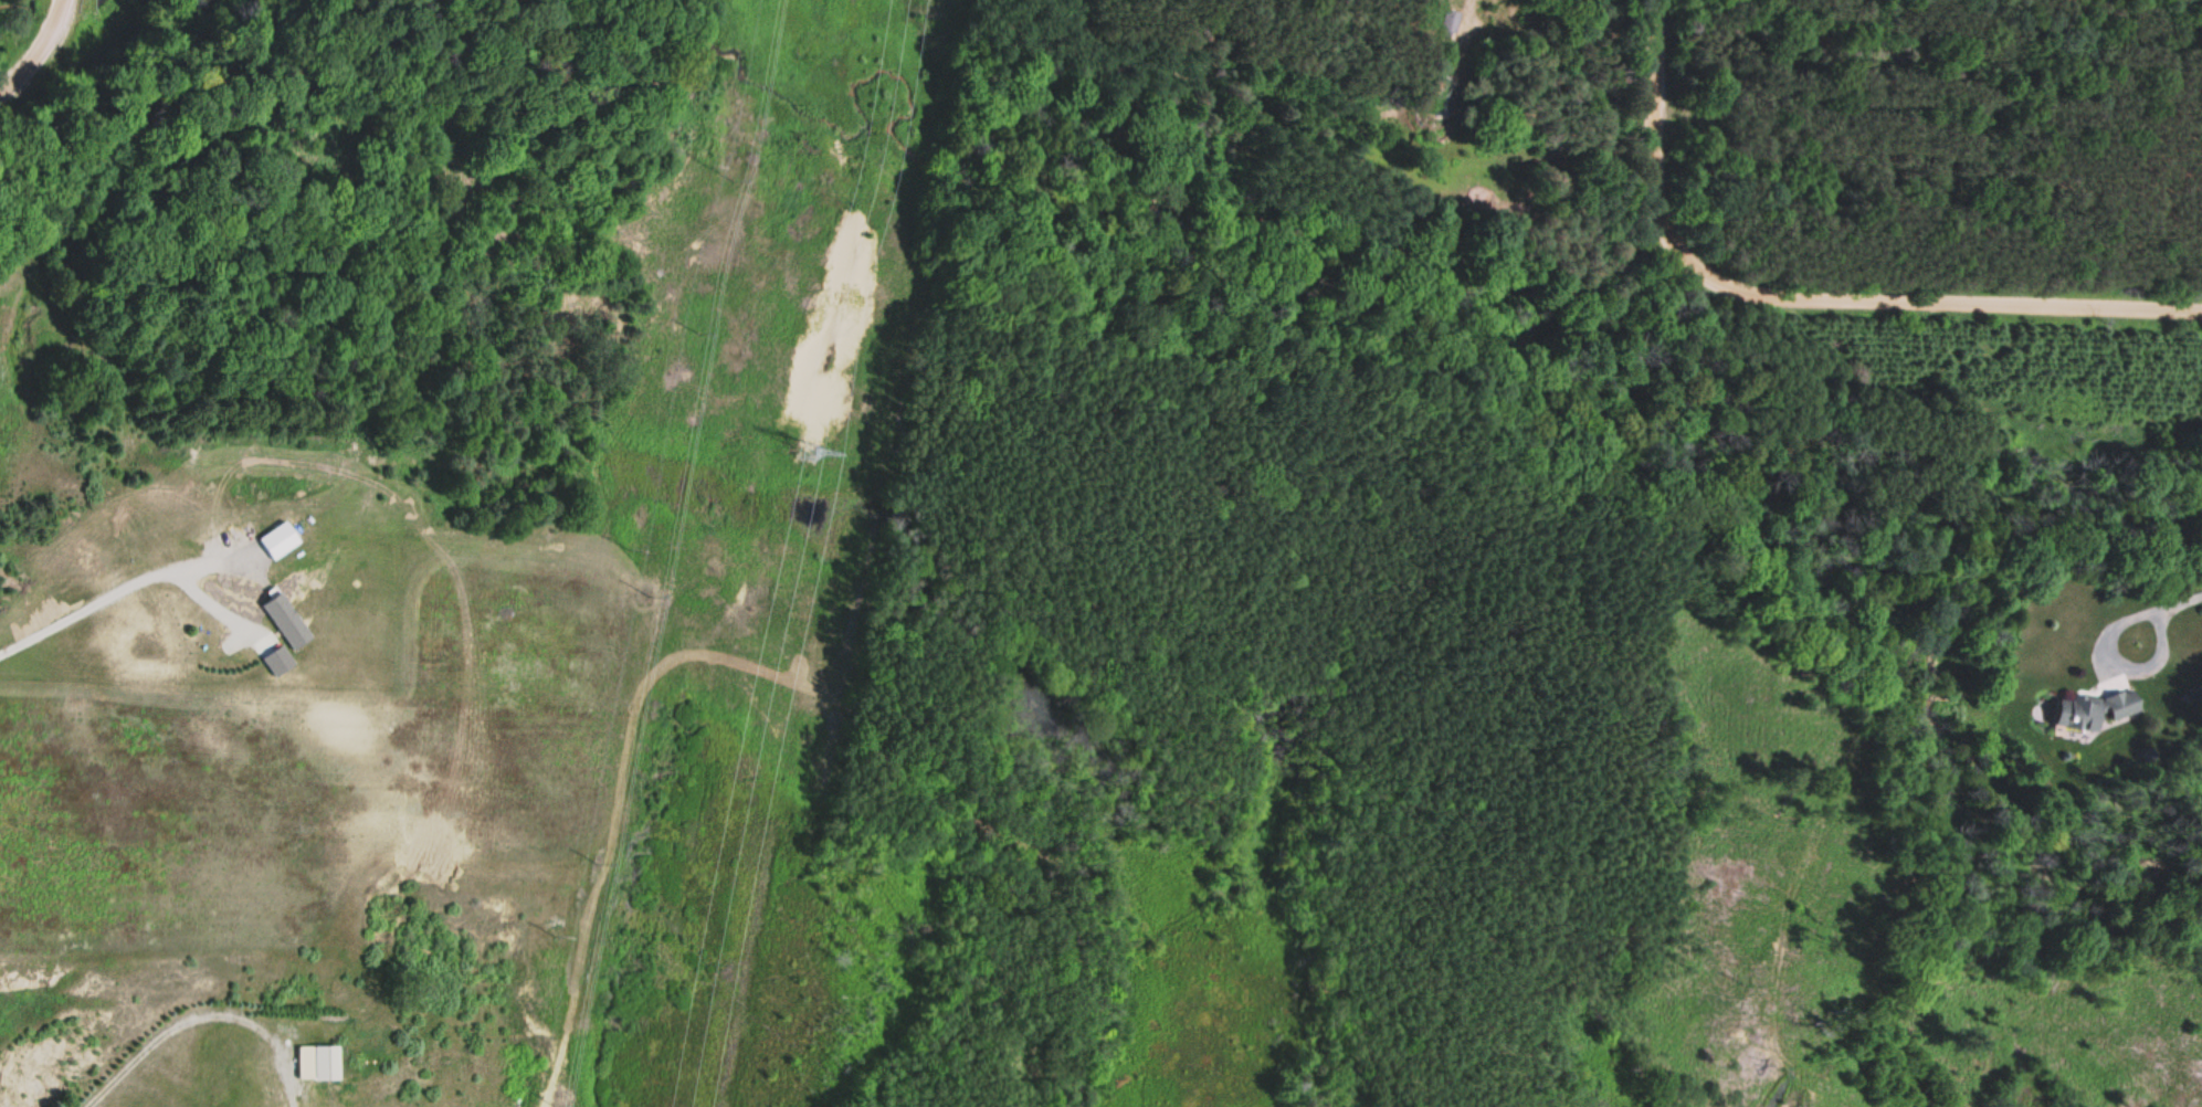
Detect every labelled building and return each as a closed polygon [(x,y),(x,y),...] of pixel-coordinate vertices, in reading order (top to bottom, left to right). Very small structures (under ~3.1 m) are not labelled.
[(258,541),(273,562),(302,543),(287,521),(258,541)] [(282,588),(261,601),(293,652),(313,639),(282,588)] [(343,1079),(343,1045),(316,1045),(316,1079),(343,1079)]
